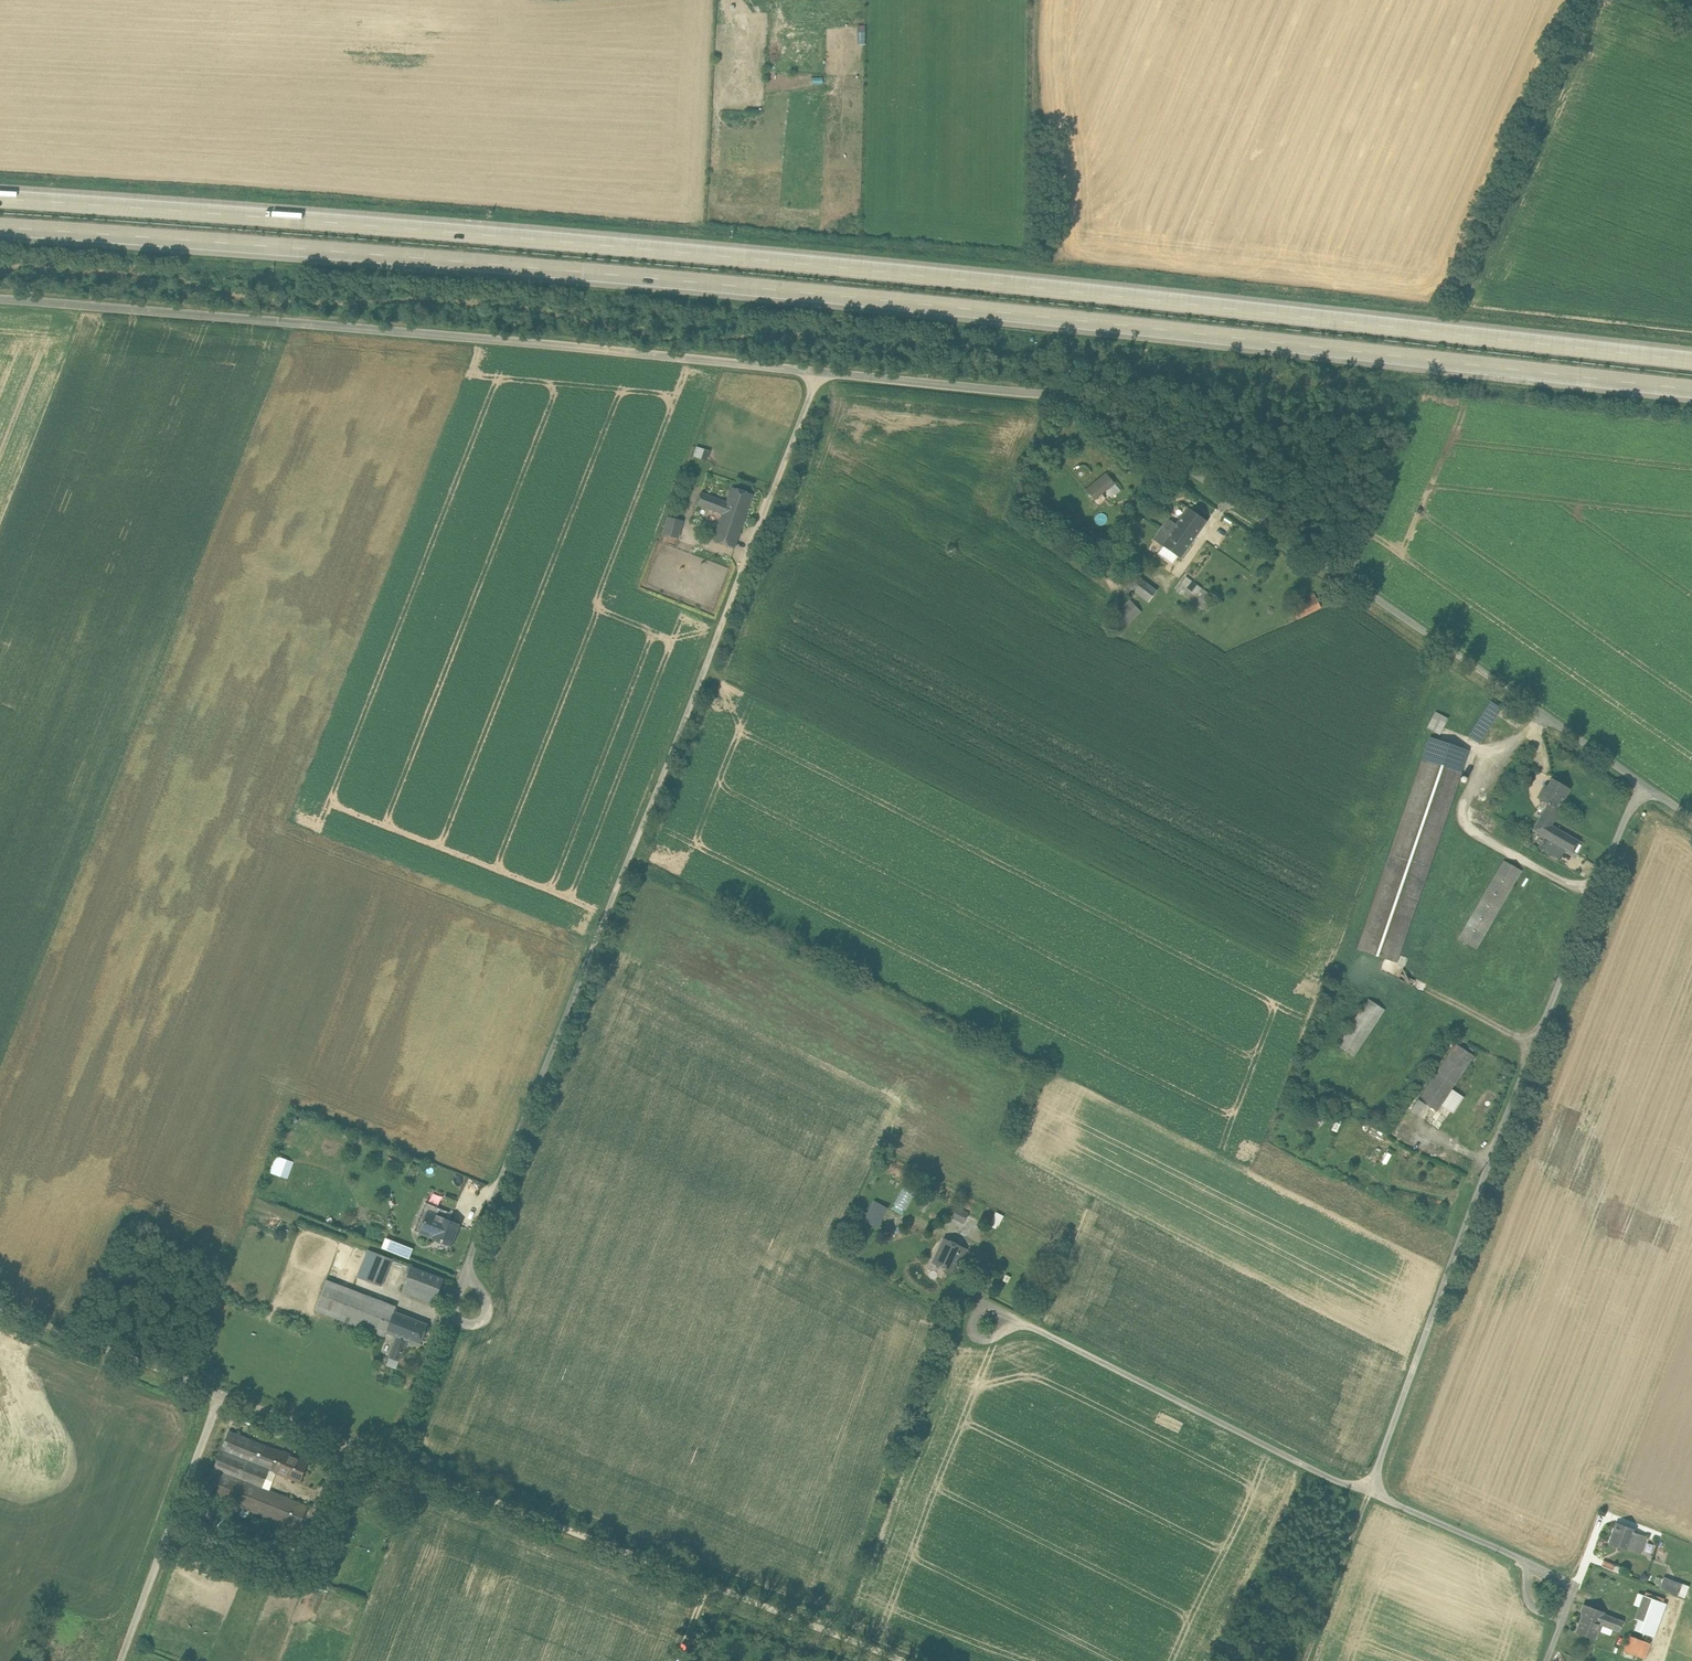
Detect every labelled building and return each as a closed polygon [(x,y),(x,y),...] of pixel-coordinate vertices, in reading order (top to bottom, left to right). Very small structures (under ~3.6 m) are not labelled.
[(1063,439),(1050,452),(1058,459),(1070,447),(1063,439)] [(708,460),(711,449),(696,445),(693,456),(708,460)] [(1107,473),(1086,490),(1095,500),(1115,483),(1107,473)] [(752,495),(732,488),(727,503),(724,513),(744,520),(752,495)] [(727,503),(702,493),(698,504),(724,513),(727,503)] [(1206,521),(1188,509),(1177,525),(1195,538),(1206,521)] [(744,520),(724,513),(715,540),(735,546),(744,520)] [(683,521),(669,517),(664,534),(678,538),(683,521)] [(1177,525),(1168,519),(1154,539),(1181,557),(1195,538),(1177,525)] [(1126,552),(1111,574),(1118,579),(1133,557),(1126,552)] [(1210,559),(1198,565),(1202,573),(1214,567),(1210,559)] [(1157,590),(1136,575),(1128,586),(1149,602),(1157,590)] [(1213,597),(1186,577),(1176,590),(1203,610),(1213,597)] [(1315,595),(1291,607),(1297,618),(1321,607),(1315,595)] [(1130,600),(1111,618),(1122,629),(1141,611),(1130,600)] [(1491,703),(1470,736),(1480,742),(1501,708),(1491,703)] [(1437,713),(1429,729),(1439,734),(1447,718),(1437,713)] [(1467,750),(1432,738),(1424,760),(1459,772),(1467,750)] [(1424,760),(1360,949),(1395,961),(1459,772),(1424,760)] [(1570,788),(1552,779),(1548,786),(1545,785),(1538,798),(1549,804),(1534,830),(1549,838),(1542,849),(1560,859),(1566,848),(1573,852),(1580,842),(1551,825),(1562,805),(1560,805),(1570,788)] [(1504,861),(1459,939),(1476,949),(1521,871),(1504,861)] [(1369,999),(1339,1046),(1354,1055),(1384,1009),(1369,999)] [(1457,1044),(1420,1099),(1427,1104),(1436,1110),(1440,1105),(1451,1089),(1473,1055),(1457,1044)] [(1451,1089),(1440,1105),(1453,1113),(1463,1097),(1451,1089)] [(1427,1104),(1420,1099),(1418,1098),(1410,1111),(1418,1116),(1427,1104)] [(281,1173),(286,1160),(278,1157),(273,1170),(281,1173)] [(875,1201),(864,1220),(876,1227),(887,1207),(875,1201)] [(427,1203),(420,1219),(426,1221),(429,1212),(432,1205),(427,1203)] [(452,1213),(432,1205),(429,1212),(449,1220),(452,1213)] [(968,1214),(958,1209),(954,1217),(964,1222),(968,1214)] [(990,1224),(997,1228),(1003,1214),(996,1211),(990,1224)] [(449,1220),(429,1212),(426,1221),(422,1230),(421,1232),(434,1237),(434,1238),(451,1245),(459,1224),(449,1220)] [(426,1221),(420,1219),(417,1228),(422,1230),(426,1221)] [(385,1237),(381,1247),(410,1257),(414,1247),(385,1237)] [(326,1238),(318,1249),(325,1254),(333,1243),(326,1238)] [(966,1249),(945,1239),(934,1262),(952,1271),(960,1255),(962,1256),(966,1249)] [(377,1253),(370,1250),(359,1277),(366,1280),(377,1253)] [(377,1253),(366,1280),(382,1286),(393,1259),(377,1253)] [(397,1283),(403,1265),(393,1262),(387,1280),(397,1283)] [(445,1279),(412,1266),(402,1291),(435,1304),(445,1279)] [(395,1309),(331,1284),(320,1311),(385,1336),(387,1331),(394,1312),(395,1309)] [(427,1325),(394,1312),(387,1331),(398,1335),(408,1339),(420,1344),(427,1325)] [(398,1335),(390,1357),(399,1360),(408,1339),(398,1335)] [(399,1360),(390,1357),(387,1364),(396,1368),(399,1360)] [(270,1490),(277,1472),(300,1482),(308,1461),(284,1451),(283,1452),(230,1430),(205,1491),(298,1529),(308,1505),(270,1490)] [(1635,1529),(1616,1523),(1609,1543),(1634,1552),(1634,1551),(1640,1553),(1646,1537),(1635,1533),(1635,1532),(1634,1532),(1635,1529)] [(1623,1567),(1604,1560),(1601,1566),(1620,1573),(1623,1567)] [(1682,1584),(1664,1577),(1660,1587),(1678,1594),(1682,1584)] [(1665,1603),(1644,1595),(1636,1619),(1644,1622),(1640,1632),(1652,1636),(1665,1603)] [(1604,1612),(1584,1605),(1582,1610),(1585,1611),(1577,1632),(1594,1639),(1599,1624),(1605,1626),(1609,1615),(1603,1613),(1604,1612)] [(1623,1620),(1609,1615),(1605,1626),(1619,1631),(1623,1620)] [(1641,1641),(1630,1637),(1625,1650),(1636,1654),(1640,1643),(1641,1641)] [(1640,1643),(1636,1654),(1648,1658),(1652,1647),(1640,1643)]
